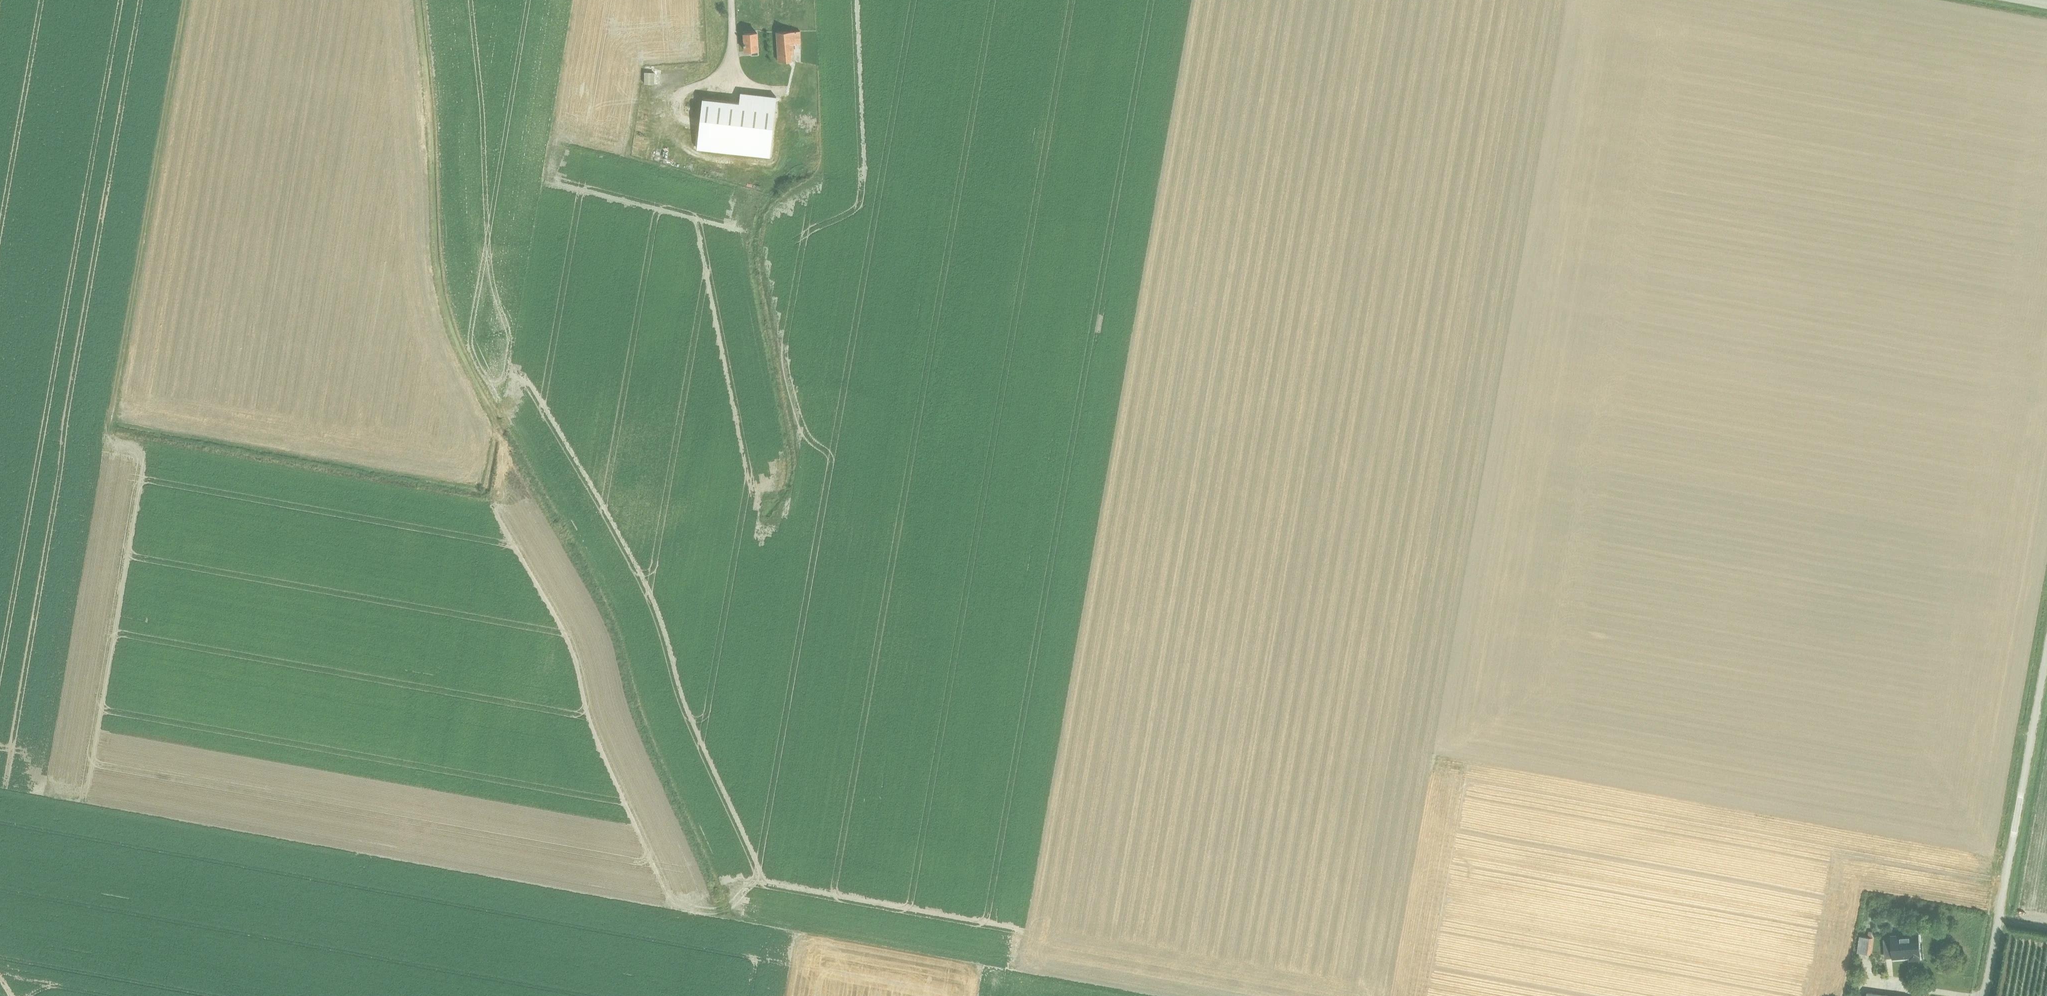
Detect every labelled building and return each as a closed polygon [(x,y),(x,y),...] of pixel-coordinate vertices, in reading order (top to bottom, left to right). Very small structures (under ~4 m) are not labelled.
[(793,44),(800,43),(800,31),(776,31),(778,61),(791,61),(791,54),(794,54),(793,44)] [(751,55),(758,54),(757,32),(743,33),(744,51),(751,50),(751,55)] [(654,84),(655,72),(645,72),(644,84),(654,84)] [(699,136),(697,149),(770,157),(775,108),(703,100),(699,136)] [(1884,939),(1885,956),(1894,955),(1894,957),(1905,956),(1905,954),(1910,954),(1910,959),(1919,958),(1918,943),(1919,943),(1918,934),(1890,936),(1890,938),(1884,939)] [(1857,952),(1870,954),(1872,937),(1859,935),(1857,952)]
